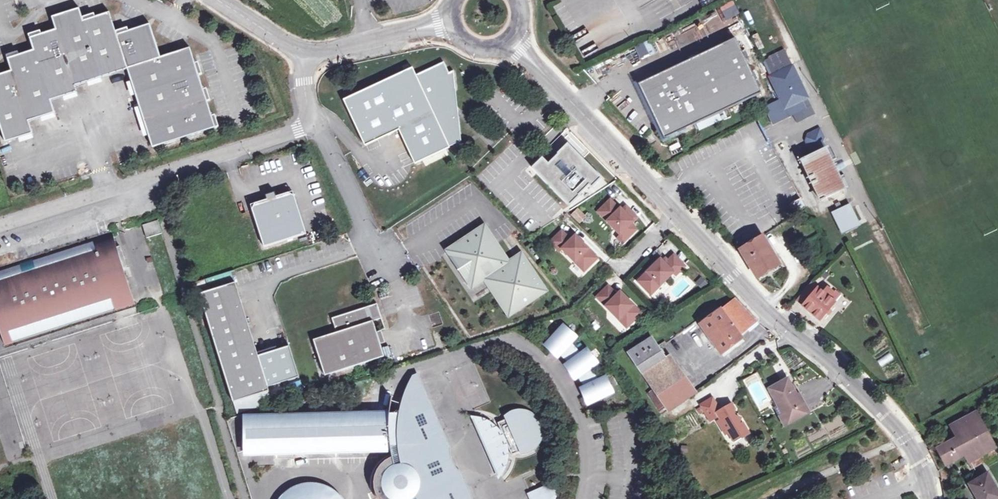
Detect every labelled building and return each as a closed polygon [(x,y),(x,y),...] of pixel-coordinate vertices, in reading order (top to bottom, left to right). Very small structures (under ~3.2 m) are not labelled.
[(720,7),(727,19),(739,12),(732,0),(720,7)] [(82,19),(78,7),(51,16),(55,28),(29,36),(32,48),(6,57),(10,69),(0,72),(0,130),(3,140),(30,132),(26,120),(52,112),(48,99),(120,77),(128,74),(151,146),(213,127),(192,58),(191,56),(188,47),(184,49),(159,56),(148,23),(121,32),(115,34),(108,11),(82,19)] [(732,36),(635,85),(654,125),(660,139),(758,91),(732,36)] [(641,61),(656,53),(650,40),(635,48),(641,61)] [(363,149),(396,133),(413,166),(448,149),(446,144),(456,139),(453,116),(445,107),(450,103),(448,92),(452,89),(450,72),(445,74),(440,64),(413,78),(409,70),(341,104),(363,149)] [(778,98),(764,105),(772,121),(799,108),(795,100),(805,95),(790,65),(768,75),(778,98)] [(816,181),(813,182),(813,183),(815,182),(821,198),(820,198),(822,201),(827,199),(826,198),(845,189),(828,148),(825,147),(823,140),(825,135),(821,126),(809,131),(806,138),(813,154),(808,156),(807,155),(802,158),(804,161),(805,160),(811,176),(810,176),(811,177),(814,175),(816,181)] [(542,158),(531,168),(569,207),(580,196),(579,195),(589,186),(591,189),(602,179),(567,143),(557,154),(558,155),(548,164),(542,158)] [(165,200),(172,198),(170,191),(169,188),(165,189),(162,190),(165,200)] [(291,192),(278,196),(269,200),(258,203),(254,209),(267,247),(308,233),(296,196),(291,192)] [(800,197),(789,204),(794,212),(805,206),(800,197)] [(620,209),(610,200),(598,213),(621,236),(622,235),(627,240),(637,230),(631,225),(638,219),(631,212),(627,215),(620,208),(620,209)] [(848,204),(830,212),(838,230),(856,222),(848,204)] [(578,208),(571,215),(580,224),(588,217),(578,208)] [(147,239),(162,234),(158,222),(143,227),(147,239)] [(522,254),(509,263),(497,244),(485,225),(448,250),(473,287),(485,278),(510,316),(547,291),(522,254)] [(568,238),(562,232),(551,243),(560,252),(563,250),(580,267),(583,264),(588,269),(598,259),(576,237),(573,239),(570,235),(568,238)] [(5,347),(136,307),(114,235),(0,270),(0,331),(5,347)] [(757,279),(779,266),(762,235),(740,250),(757,279)] [(685,267),(674,256),(668,261),(666,259),(663,262),(661,260),(638,282),(648,292),(653,287),(656,290),(674,273),(676,276),(685,267)] [(696,282),(702,290),(708,284),(703,277),(696,282)] [(237,282),(201,293),(235,401),(271,390),(270,386),(237,282)] [(822,284),(818,288),(831,298),(834,294),(822,284)] [(831,298),(818,288),(817,288),(816,287),(814,289),(810,285),(798,300),(821,320),(836,302),(831,298)] [(618,296),(609,287),(597,298),(619,320),(624,316),(632,324),(642,314),(621,293),(618,296)] [(721,353),(742,338),(739,333),(756,320),(736,299),(721,309),(718,310),(716,306),(696,319),(721,353)] [(375,319),(380,318),(382,311),(379,301),(377,302),(334,317),(338,331),(315,339),(328,374),(387,354),(375,319)] [(613,392),(607,378),(600,381),(591,367),(597,362),(588,350),(582,355),(571,342),(576,337),(565,327),(548,346),(559,355),(561,354),(570,364),(568,366),(577,377),(579,376),(586,388),(584,389),(590,402),(613,392)] [(642,372),(664,358),(650,339),(629,353),(642,372)] [(878,361),(882,366),(894,358),(890,353),(878,361)] [(664,358),(642,372),(648,380),(673,364),(667,356),(664,358)] [(673,364),(648,380),(663,403),(668,410),(669,411),(696,392),(681,371),(675,363),(673,364)] [(904,376),(898,379),(902,387),(909,384),(904,376)] [(393,452),(394,458),(396,466),(394,467),(393,468),(390,471),(389,472),(388,474),(387,475),(386,479),(385,483),(385,486),(386,490),(386,492),(387,493),(388,495),(389,497),(391,498),(392,498),(471,498),(463,482),(462,482),(461,479),(460,479),(457,477),(454,474),(452,471),(450,468),(448,464),(447,461),(446,457),(445,453),(445,450),(445,446),(446,445),(444,443),(446,442),(437,423),(436,423),(435,421),(436,420),(428,401),(427,401),(426,399),(427,398),(419,379),(417,380),(416,377),(412,386),(408,394),(406,404),(404,413),(346,414),(346,416),(328,417),(328,415),(286,416),(286,417),(269,418),(269,417),(248,417),(248,450),(392,447),(393,452)] [(809,412),(798,394),(796,395),(788,381),(769,391),(777,404),(774,405),(786,425),(809,412)] [(721,410),(713,398),(700,405),(709,421),(719,416),(721,420),(718,421),(726,434),(729,432),(733,440),(739,436),(743,437),(750,433),(744,422),(741,424),(740,423),(741,417),(735,416),(734,413),(735,409),(732,403),(721,410)] [(668,410),(663,403),(659,406),(664,413),(668,410)] [(508,419),(499,423),(500,426),(502,428),(504,430),(506,432),(507,435),(508,437),(510,442),(511,445),(512,448),(512,450),(512,453),(514,455),(523,451),(524,454),(535,449),(538,446),(539,444),(541,440),(543,433),(542,427),(541,423),(539,419),(535,415),(529,412),(524,410),(518,411),(507,416),(508,419)] [(981,445),(966,453),(971,462),(994,448),(992,444),(975,412),(951,426),(955,434),(957,437),(972,429),(981,445)] [(498,474),(500,472),(502,471),(504,469),(506,467),(508,465),(509,463),(510,461),(511,459),(511,457),(512,455),(512,453),(512,450),(512,448),(511,445),(510,442),(508,437),(507,435),(506,432),(504,430),(502,428),(500,426),(495,423),(493,421),(490,420),(486,420),(483,420),(479,421),(473,422),(496,475),(498,474)] [(947,464),(966,453),(981,445),(972,429),(957,437),(955,434),(947,438),(949,442),(938,449),(947,464)] [(392,447),(248,450),(248,456),(393,452),(392,447)] [(978,498),(997,498),(997,493),(987,474),(969,484),(978,498)] [(558,488),(559,483),(541,491),(545,498),(544,498),(556,498),(558,488)] [(343,497),(339,493),(334,490),(330,488),(325,486),(321,484),(316,484),(310,484),(306,484),(302,485),(297,487),(292,490),(287,493),(283,497),(282,498),(344,498),(343,497)] [(541,491),(533,494),(536,498),(544,498),(545,498),(541,491)]
